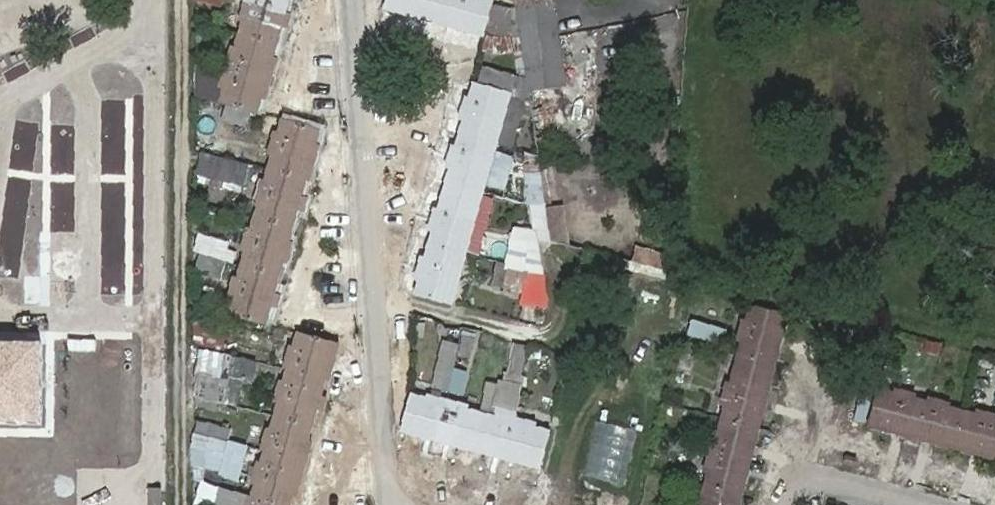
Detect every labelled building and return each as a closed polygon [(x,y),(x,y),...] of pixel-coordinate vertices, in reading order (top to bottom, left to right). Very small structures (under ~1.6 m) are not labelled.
[(239,40),(235,55),(228,55),(223,72),(218,93),(223,95),(220,109),(256,120),(291,0),(243,0),(241,6),(236,25),(242,28),(239,40)] [(386,15),(484,41),(494,4),(480,0),(391,0),(386,15)] [(528,95),(568,88),(552,0),(511,0),(528,95)] [(481,66),(478,83),(516,92),(520,76),(481,66)] [(452,175),(440,218),(434,215),(428,235),(434,237),(427,266),(420,264),(415,284),(421,286),(417,301),(455,311),(468,260),(497,151),(510,100),(475,90),(471,106),(464,106),(459,126),(464,128),(457,156),(451,155),(446,173),(452,175)] [(258,208),(250,239),(244,236),(239,255),(245,257),(237,287),(230,285),(225,304),(231,306),(228,318),(267,329),(319,138),(281,127),(277,142),(271,141),(266,160),(271,161),(268,175),(263,190),(258,189),(253,205),(258,208)] [(541,243),(568,240),(565,203),(545,205),(540,151),(523,153),(530,226),(507,228),(511,273),(543,270),(541,243)] [(199,153),(195,176),(246,182),(249,160),(199,153)] [(199,256),(195,272),(221,281),(226,264),(199,256)] [(705,458),(701,476),(707,478),(701,504),(739,504),(785,321),(749,312),(746,325),(740,324),(736,343),(741,344),(730,390),(724,388),(719,406),(725,408),(718,439),(711,437),(705,458)] [(692,318),(687,335),(724,345),(728,328),(692,318)] [(473,357),(479,334),(464,330),(458,353),(473,357)] [(454,370),(460,341),(440,337),(431,385),(462,391),(466,373),(454,370)] [(262,454),(267,455),(263,472),(257,470),(252,487),(258,489),(254,504),(248,502),(247,504),(292,504),(337,348),(301,338),(296,355),(291,353),(286,372),(291,374),(287,388),(281,386),(276,405),(282,407),(273,438),(267,436),(262,454)] [(522,381),(528,344),(510,342),(505,379),(522,381)] [(0,345),(0,425),(44,426),(44,345),(0,345)] [(197,348),(194,379),(225,382),(228,352),(197,348)] [(994,464),(994,418),(977,413),(974,418),(945,410),(946,405),(929,400),(928,406),(915,402),(916,397),(894,391),(893,396),(878,392),(867,431),(994,464)] [(413,400),(403,436),(540,475),(551,439),(534,435),(536,429),(497,418),(495,424),(467,416),(468,410),(448,404),(431,399),(430,405),(413,400)] [(202,424),(194,450),(225,459),(233,433),(202,424)] [(148,487),(148,504),(163,504),(163,487),(148,487)]
